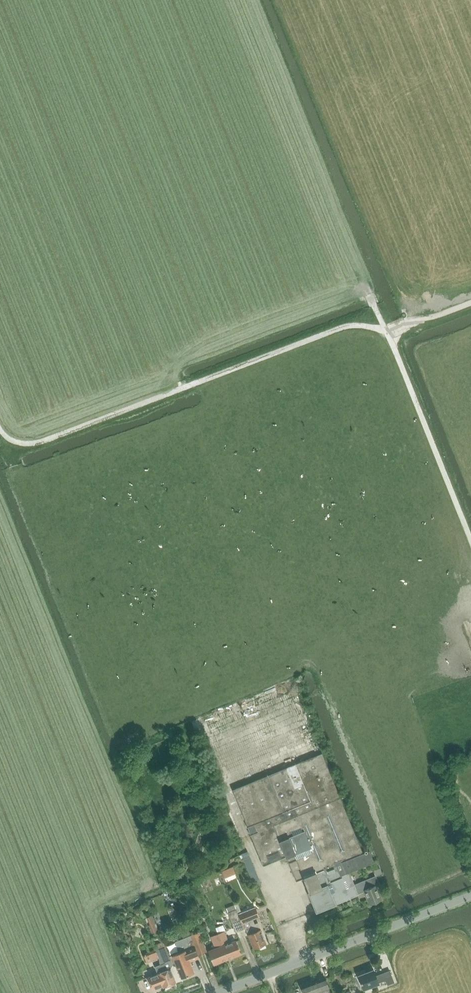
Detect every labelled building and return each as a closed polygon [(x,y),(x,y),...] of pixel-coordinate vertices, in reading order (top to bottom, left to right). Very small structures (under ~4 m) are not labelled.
[(204,737),(211,734),(204,715),(197,718),(204,737)] [(369,904),(382,899),(377,886),(379,884),(376,875),(355,884),(350,871),(374,861),(370,850),(363,853),(322,753),(233,789),(264,865),(286,857),(296,881),(304,878),(309,892),(317,911),(350,897),(358,894),(358,893),(364,891),(369,904)] [(169,812),(173,793),(165,791),(162,811),(169,812)] [(205,848),(210,835),(204,832),(199,845),(205,848)] [(247,852),(241,854),(255,887),(260,885),(247,852)] [(227,876),(239,871),(235,860),(223,865),(227,876)] [(227,908),(229,912),(228,912),(236,932),(244,928),(246,928),(248,934),(254,949),(267,944),(261,929),(260,929),(258,923),(255,924),(253,920),(260,917),(256,907),(239,914),(238,912),(235,904),(227,908)] [(149,925),(148,926),(151,934),(157,931),(154,924),(149,925)] [(218,933),(227,958),(241,953),(235,939),(229,942),(225,930),(218,933)] [(199,955),(207,951),(200,931),(191,935),(199,955)] [(215,948),(209,950),(214,964),(227,958),(218,933),(210,936),(215,948)] [(182,978),(194,973),(190,961),(200,957),(198,955),(191,935),(183,938),(187,949),(181,952),(173,955),(182,978)] [(163,987),(176,982),(171,968),(173,964),(166,946),(155,949),(158,957),(160,965),(156,967),(158,973),(148,976),(153,989),(163,986),(163,987)] [(155,948),(143,953),(147,962),(158,957),(155,949),(155,948)] [(374,969),(359,975),(364,989),(379,983),(379,982),(386,979),(388,985),(394,982),(390,971),(376,976),(374,969)] [(325,977),(301,986),(304,992),(330,992),(331,992),(325,977)]
